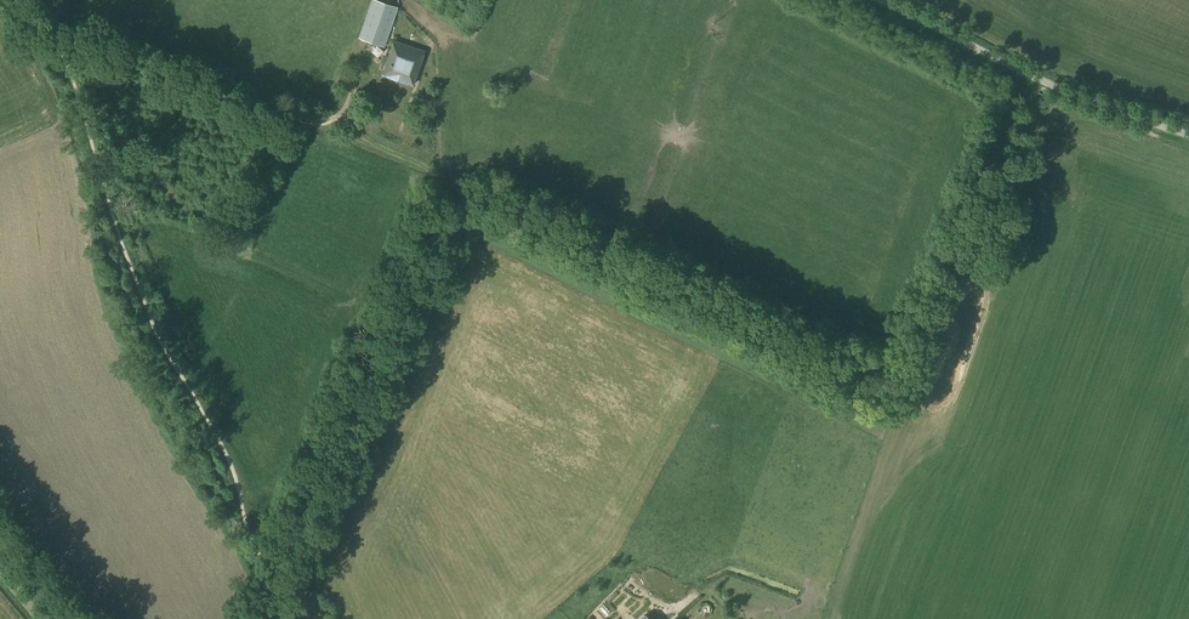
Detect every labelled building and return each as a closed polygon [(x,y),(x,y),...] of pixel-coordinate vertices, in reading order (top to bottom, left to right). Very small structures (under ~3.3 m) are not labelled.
[(398,8),(376,0),(371,0),(358,39),(385,48),(398,8)] [(413,86),(425,52),(394,41),(383,75),(413,86)] [(581,603),(586,607),(592,601),(587,596),(581,603)] [(592,614),(579,604),(570,615),(574,618),(588,618),(592,614)]
